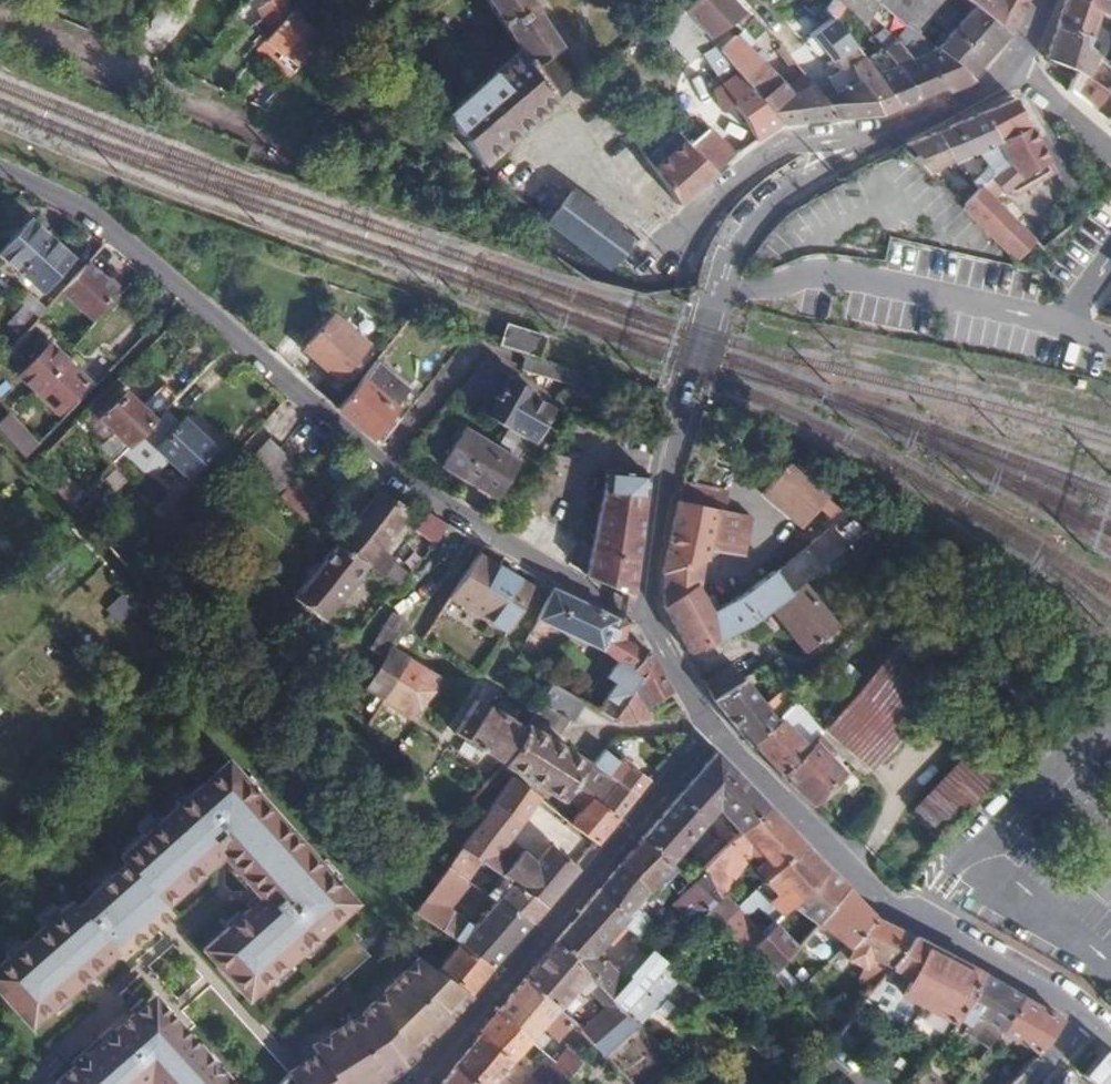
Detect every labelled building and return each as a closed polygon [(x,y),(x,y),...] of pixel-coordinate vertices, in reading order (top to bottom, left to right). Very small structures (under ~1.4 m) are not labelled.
[(315,10),(318,12),(334,1),(333,0),(308,0),(315,10)] [(517,49),(441,116),(444,119),(431,129),(467,176),(481,164),(577,81),(523,0),(484,0),(517,49)] [(706,37),(732,20),(714,0),(673,0),(706,37)] [(879,0),(839,0),(866,22),(882,2),(879,0)] [(882,2),(907,18),(919,0),(879,0),(882,2)] [(907,18),(921,31),(940,0),(919,0),(907,18)] [(974,6),(1005,33),(1011,23),(1024,0),(968,0),(974,6)] [(1074,0),(1061,0),(1059,3),(1056,13),(1055,19),(1053,25),(1085,44),(1082,51),(1092,59),(1106,43),(1088,34),(1099,12),(1074,0)] [(1099,12),(1110,20),(1110,0),(1074,0),(1099,12)] [(974,6),(939,47),(970,76),(978,66),(997,43),(1005,33),(974,6)] [(288,9),(262,40),(280,55),(303,27),(288,9)] [(826,94),(841,118),(877,115),(917,97),(888,70),(831,17),(816,30),(840,57),(832,65),(842,78),(826,94)] [(697,55),(714,80),(733,66),(718,47),(737,31),(740,28),(732,20),(706,37),(706,48),(697,55)] [(1085,44),(1053,25),(1049,39),(1045,54),(1075,71),(1067,89),(1075,95),(1085,75),(1092,59),(1082,51),(1085,44)] [(883,35),(911,59),(943,87),(947,92),(972,82),(970,76),(939,47),(936,44),(926,55),(890,26),(883,35)] [(794,97),(737,31),(718,47),(733,66),(739,74),(778,124),(806,121),(841,118),(826,94),(816,83),(794,97)] [(911,59),(888,70),(917,97),(930,92),(943,87),(911,59)] [(718,84),(707,92),(721,115),(733,106),(754,140),(766,133),(778,124),(739,74),(719,87),(718,84)] [(1075,95),(1110,125),(1110,83),(1105,90),(1085,75),(1075,95)] [(999,106),(983,112),(1011,162),(984,187),(964,204),(1017,259),(1035,243),(1022,226),(996,199),(1006,191),(1007,194),(1018,197),(1054,172),(1013,100),(999,106)] [(961,121),(939,130),(959,159),(985,149),(994,164),(978,180),(984,187),(1011,162),(983,112),(961,121)] [(709,130),(691,145),(713,171),(731,156),(709,130)] [(923,136),(907,142),(932,170),(959,159),(939,130),(923,136)] [(666,152),(649,167),(676,203),(688,193),(713,171),(691,145),(689,143),(671,157),(666,152)] [(571,190),(549,223),(608,266),(625,251),(609,235),(613,232),(571,190)] [(0,251),(0,257),(39,292),(69,259),(27,221),(0,251)] [(116,289),(86,261),(59,292),(92,322),(117,295),(113,292),(116,289)] [(36,318),(43,310),(24,292),(16,301),(23,308),(5,327),(17,339),(36,318)] [(328,314),(299,347),(337,380),(365,346),(328,314)] [(44,350),(17,378),(53,413),(80,385),(44,350)] [(101,352),(81,372),(92,383),(112,363),(101,352)] [(336,408),(370,438),(394,408),(360,379),(336,408)] [(488,412),(510,428),(526,440),(547,405),(508,381),(488,412)] [(126,449),(150,424),(122,396),(98,420),(126,449)] [(36,444),(0,405),(0,432),(23,457),(36,444)] [(155,448),(185,478),(212,449),(183,420),(155,448)] [(492,496),(528,441),(526,440),(510,428),(495,449),(463,428),(440,464),(492,496)] [(764,438),(745,462),(773,481),(791,456),(764,438)] [(266,441),(244,463),(280,497),(291,483),(299,474),(266,441)] [(833,486),(791,456),(773,481),(815,511),(833,486)] [(639,542),(647,473),(602,470),(599,486),(590,530),(584,574),(632,600),(639,542)] [(291,483),(280,497),(279,498),(305,523),(307,522),(312,516),(309,513),(315,506),(291,483)] [(679,484),(676,501),(722,511),(724,496),(679,484)] [(374,494),(332,547),(366,567),(398,592),(411,574),(380,551),(409,513),(374,494)] [(169,528),(181,514),(164,496),(151,510),(169,528)] [(752,515),(722,511),(676,501),(663,572),(703,558),(707,557),(709,546),(745,554),(752,515)] [(435,543),(448,526),(430,515),(419,530),(435,543)] [(776,565),(775,566),(789,586),(797,579),(861,526),(852,516),(838,529),(832,522),(780,565),(776,565)] [(366,567),(332,547),(293,597),(324,620),(366,567)] [(477,556),(449,598),(506,631),(529,587),(477,556)] [(703,558),(663,572),(665,607),(697,583),(699,587),(703,558)] [(775,566),(746,592),(757,613),(767,604),(789,586),(775,566)] [(789,586),(767,604),(804,648),(834,624),(797,579),(789,586)] [(697,583),(665,607),(688,651),(725,633),(712,611),(714,610),(699,587),(697,583)] [(549,589),(524,637),(540,644),(550,627),(584,644),(617,662),(630,670),(647,651),(623,639),(625,625),(549,589)] [(720,607),(714,610),(712,611),(725,633),(746,622),(757,613),(746,592),(720,607)] [(1006,737),(1048,683),(938,596),(891,649),(937,695),(942,689),(1006,737)] [(381,700),(410,657),(390,645),(384,655),(362,687),(381,700)] [(882,755),(937,695),(891,649),(839,710),(882,755)] [(639,675),(633,684),(647,704),(671,692),(647,651),(630,670),(639,675)] [(440,679),(410,657),(381,700),(408,720),(410,721),(440,679)] [(705,683),(712,698),(750,744),(753,741),(777,715),(790,701),(784,696),(767,713),(736,677),(725,665),(723,663),(703,681),(705,683)] [(542,702),(568,719),(573,722),(585,706),(553,685),(546,695),(542,702)] [(626,694),(611,716),(616,722),(640,720),(630,705),(631,702),(626,694)] [(454,734),(501,764),(523,730),(475,699),(454,734)] [(362,728),(384,746),(408,720),(381,700),(364,726),(362,728)] [(542,702),(533,715),(558,732),(568,719),(542,702)] [(823,728),(868,770),(879,758),(835,714),(823,728)] [(777,715),(753,741),(783,773),(806,747),(777,715)] [(523,730),(501,764),(560,800),(584,763),(526,726),(523,730)] [(783,773),(812,803),(842,772),(829,759),(834,753),(817,734),(806,747),(783,773)] [(944,835),(1008,766),(985,745),(976,756),(924,813),(944,835)] [(691,777),(640,839),(668,863),(715,808),(738,830),(766,804),(715,749),(701,766),(707,771),(698,782),(691,777)] [(617,766),(602,754),(594,765),(634,796),(647,780),(629,766),(631,764),(623,758),(617,766)] [(0,964),(0,997),(29,1028),(78,984),(73,979),(83,970),(88,974),(112,953),(117,959),(167,913),(162,907),(209,864),(207,861),(217,852),(229,866),(231,864),(251,885),(248,887),(260,901),(251,909),(249,907),(201,950),(246,999),(352,902),(224,761),(117,858),(123,864),(73,909),(68,903),(0,964)] [(634,796),(594,765),(578,788),(591,798),(616,818),(634,796)] [(701,766),(691,777),(698,782),(707,771),(701,766)] [(509,777),(461,844),(482,860),(486,863),(489,859),(501,844),(514,831),(538,800),(509,777)] [(591,798),(578,788),(571,797),(584,808),(591,798)] [(570,825),(595,845),(616,818),(591,798),(584,808),(580,813),(577,817),(570,825)] [(738,830),(703,862),(706,867),(723,892),(726,889),(759,852),(765,857),(755,867),(763,878),(801,842),(766,804),(738,830)] [(569,810),(562,819),(570,825),(577,817),(569,810)] [(640,839),(620,862),(653,890),(673,866),(668,863),(640,839)] [(827,869),(801,842),(763,878),(775,890),(768,896),(781,911),(789,903),(827,869)] [(461,844),(446,864),(466,878),(482,860),(461,844)] [(514,885),(544,908),(575,869),(548,847),(514,885)] [(620,862),(598,888),(628,914),(630,916),(648,895),(653,890),(620,862)] [(446,864),(435,879),(453,894),(466,878),(446,864)] [(723,892),(706,867),(682,893),(681,903),(698,919),(712,904),(723,892)] [(815,919),(846,890),(827,869),(789,903),(798,913),(771,937),(776,943),(784,951),(815,919)] [(737,902),(722,916),(719,918),(730,931),(768,896),(775,890),(763,878),(755,885),(745,895),(737,902)] [(435,879),(425,892),(443,906),(453,894),(435,879)] [(740,889),(745,895),(755,885),(750,880),(740,889)] [(492,886),(487,892),(497,900),(531,923),(544,908),(514,885),(512,883),(503,894),(492,886)] [(630,1006),(670,960),(653,943),(647,950),(631,967),(625,962),(620,968),(598,948),(628,914),(598,888),(554,941),(619,995),(630,1006)] [(723,892),(712,904),(722,916),(737,902),(726,889),(723,892)] [(846,951),(870,916),(846,890),(815,919),(838,945),(846,951)] [(425,892),(417,899),(410,907),(436,927),(459,944),(491,969),(514,943),(482,917),(472,928),(443,906),(425,892)] [(648,895),(630,916),(646,931),(646,936),(673,919),(648,895)] [(768,896),(730,931),(742,945),(744,944),(781,911),(768,896)] [(468,897),(463,902),(474,911),(478,906),(468,897)] [(497,900),(482,917),(514,943),(531,923),(497,900)] [(680,914),(673,919),(687,933),(693,926),(680,914)] [(869,954),(889,965),(911,936),(870,916),(846,951),(841,958),(859,967),(869,954)] [(863,1000),(936,1051),(955,1018),(981,974),(911,936),(889,965),(863,1000)] [(606,1047),(639,1014),(630,1006),(619,995),(554,941),(524,976),(562,1007),(582,983),(591,991),(595,988),(612,1002),(586,1028),(606,1047)] [(756,961),(765,972),(774,961),(784,951),(776,943),(756,961)] [(459,944),(437,970),(469,995),(491,969),(459,944)] [(831,952),(841,958),(846,951),(838,945),(831,952)] [(298,1064),(311,1083),(358,1083),(367,1078),(370,1083),(373,1083),(404,1063),(417,1050),(411,1044),(432,1024),(438,1030),(450,1018),(469,995),(437,970),(417,954),(359,1013),(310,1045),(315,1054),(298,1064)] [(765,972),(789,995),(799,985),(774,961),(765,972)] [(73,979),(78,984),(88,974),(83,970),(73,979)] [(578,1020),(562,1007),(524,976),(495,1010),(528,1038),(541,1023),(561,1039),(578,1020)] [(151,996),(127,1017),(130,1020),(104,1043),(101,1041),(83,1057),(85,1060),(75,1068),(73,1066),(54,1083),(231,1083),(151,996)] [(1004,1033),(1034,1052),(1061,1018),(1027,998),(1004,1033)] [(497,1073),(528,1038),(495,1010),(479,1030),(482,1033),(478,1037),(454,1066),(474,1083),(510,1083),(497,1073)] [(610,1051),(643,1018),(639,1014),(606,1047),(610,1051)] [(1001,1031),(975,1015),(967,1025),(993,1041),(1001,1031)] [(554,1060),(570,1074),(583,1059),(567,1045),(554,1060)] [(570,1074),(554,1060),(548,1055),(521,1083),(561,1083),(570,1074)] [(286,1076),(291,1083),(311,1083),(298,1064),(286,1076)] [(454,1066),(438,1083),(474,1083),(454,1066)] [(914,1083),(947,1083),(928,1068),(914,1083)]
